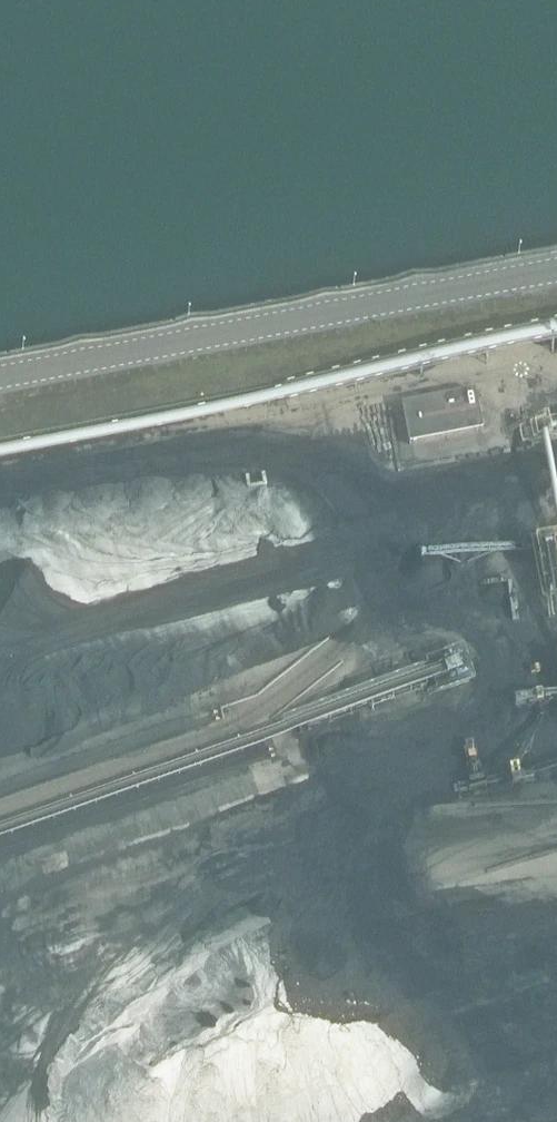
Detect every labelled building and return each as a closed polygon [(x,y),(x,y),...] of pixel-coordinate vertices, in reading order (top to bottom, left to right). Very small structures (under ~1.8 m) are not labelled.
[(409,445),(482,431),(474,391),(402,405),(409,445)]
